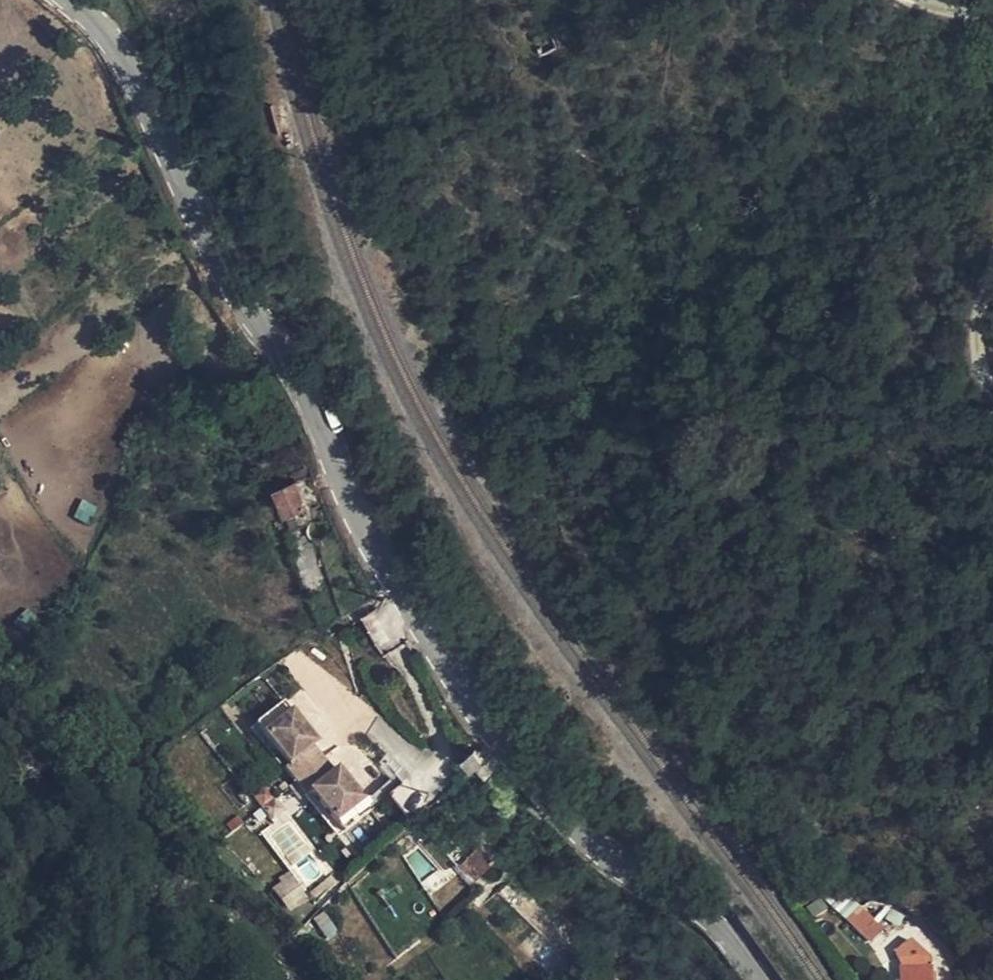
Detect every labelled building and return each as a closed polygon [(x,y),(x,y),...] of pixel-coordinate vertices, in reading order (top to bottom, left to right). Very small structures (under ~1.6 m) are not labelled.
[(297,508),(314,503),(325,500),(318,474),(278,486),(285,511),(297,508)] [(302,527),(319,522),(314,503),(297,508),(302,527)] [(363,629),(380,633),(384,615),(368,611),(363,629)] [(258,727),(266,737),(286,720),(277,710),(258,727)] [(286,720),(266,737),(293,768),(289,774),(309,798),(313,793),(339,825),(359,807),(334,777),(331,780),(311,756),(313,754),(286,720)] [(459,752),(472,769),(488,754),(474,738),(459,752)] [(507,764),(494,748),(488,754),(472,769),(483,783),(507,764)] [(274,789),(262,799),(268,806),(272,813),(285,802),(274,789)] [(268,806),(262,799),(255,806),(261,812),(268,806)] [(359,807),(339,825),(347,835),(368,818),(359,807)] [(469,853),(451,831),(435,844),(453,869),(460,863),(475,881),(494,865),(476,846),(469,853)] [(270,886),(290,912),(308,898),(288,871),(270,886)] [(860,904),(845,917),(868,942),(883,929),(860,904)] [(324,911),(312,918),(325,940),(338,932),(324,911)] [(942,972),(916,969),(914,979),(942,979),(942,972)]
